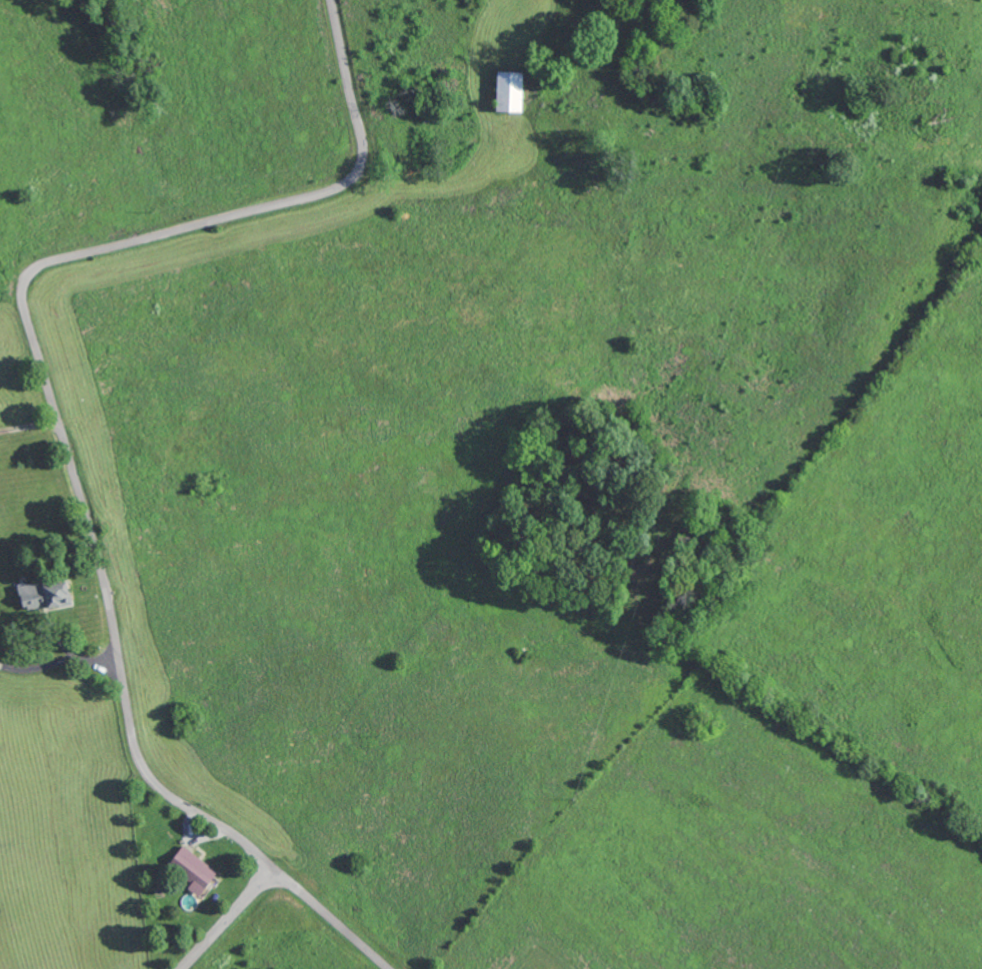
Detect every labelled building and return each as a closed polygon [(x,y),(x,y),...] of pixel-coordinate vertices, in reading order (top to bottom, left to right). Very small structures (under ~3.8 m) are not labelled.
[(522,71),(495,71),(494,111),(521,112),(522,71)] [(71,603),(67,581),(40,586),(39,582),(16,587),(22,613),(71,603)] [(192,880),(187,887),(197,895),(216,871),(182,844),(168,861),(192,880)]
